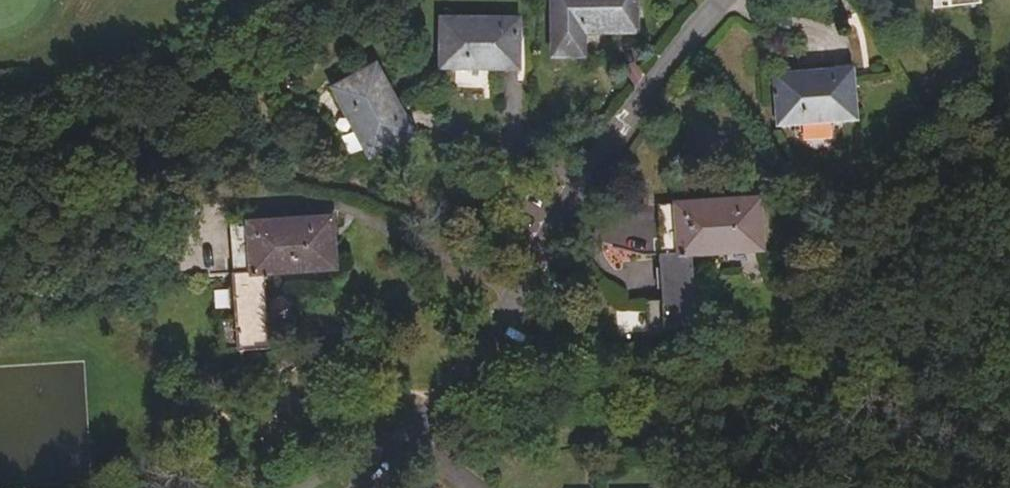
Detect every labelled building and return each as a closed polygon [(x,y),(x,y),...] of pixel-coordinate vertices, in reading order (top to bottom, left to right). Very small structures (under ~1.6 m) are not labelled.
[(555,56),(584,56),(584,32),(637,32),(637,0),(555,0),(555,56)] [(442,18),(441,66),(517,67),(518,27),(502,27),(503,20),(442,18)] [(376,65),(334,88),(370,154),(405,135),(398,122),(405,118),(376,65)] [(836,79),(852,77),(851,70),(836,71),(836,79)] [(775,76),(779,123),(855,117),(852,77),(836,79),(836,71),(775,76)] [(398,122),(405,135),(412,132),(405,118),(398,122)] [(697,326),(692,253),(761,249),(760,222),(754,222),(752,199),(657,205),(664,302),(645,303),(647,329),(697,326)] [(270,344),(265,272),(334,267),(333,241),(327,241),(325,217),(230,224),(237,321),(218,322),(220,348),(270,344)]
